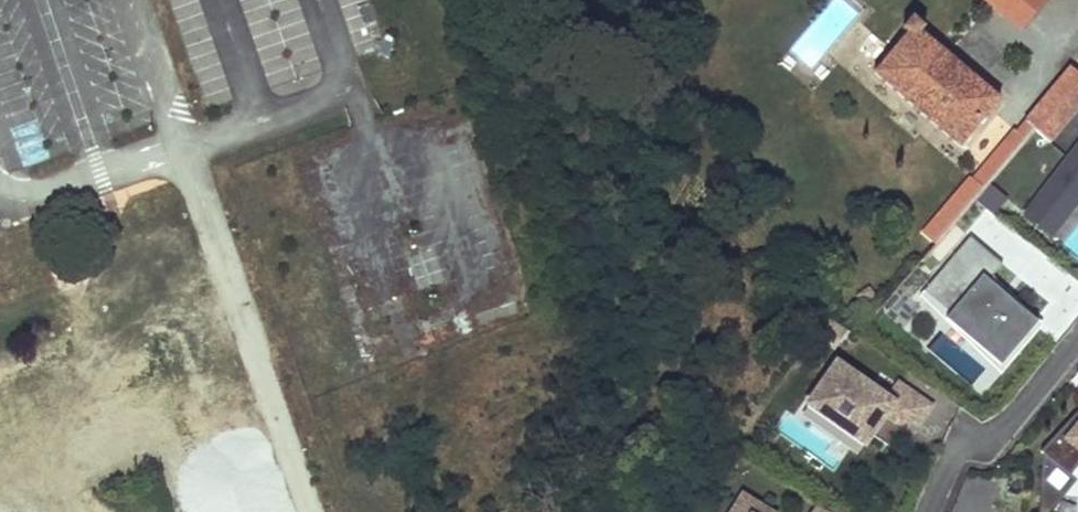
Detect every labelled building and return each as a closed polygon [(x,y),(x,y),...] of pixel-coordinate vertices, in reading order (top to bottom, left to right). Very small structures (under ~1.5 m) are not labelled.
[(1020,34),(1048,0),(980,0),(1020,34)] [(960,147),(990,112),(1001,99),(919,31),(922,27),(913,21),(906,30),(909,32),(873,74),(960,147)] [(1070,67),(1014,133),(1025,141),(1035,129),(1052,143),(1077,112),(1077,73),(1070,67)] [(1023,216),(1050,238),(1077,202),(1077,147),(1023,216)] [(994,216),(1007,200),(989,186),(976,201),(994,216)] [(1004,267),(971,238),(919,298),(998,372),(1034,327),(986,286),(1004,267)] [(410,257),(417,290),(443,284),(435,251),(410,257)] [(230,429),(184,441),(167,378),(86,400),(73,354),(0,375),(0,511),(253,511),(230,429)] [(836,365),(811,401),(868,440),(872,436),(887,446),(898,431),(909,438),(930,407),(898,385),(888,400),(836,365)] [(811,401),(807,408),(864,447),(868,440),(811,401)] [(1039,452),(1042,455),(1041,474),(1051,463),(1070,478),(1077,469),(1077,411),(1039,452)] [(1039,492),(1065,495),(1077,478),(1077,469),(1070,478),(1051,463),(1041,474),(1039,492)] [(1038,511),(1050,511),(1065,495),(1039,492),(1038,511)] [(742,495),(732,511),(770,511),(742,495)]
